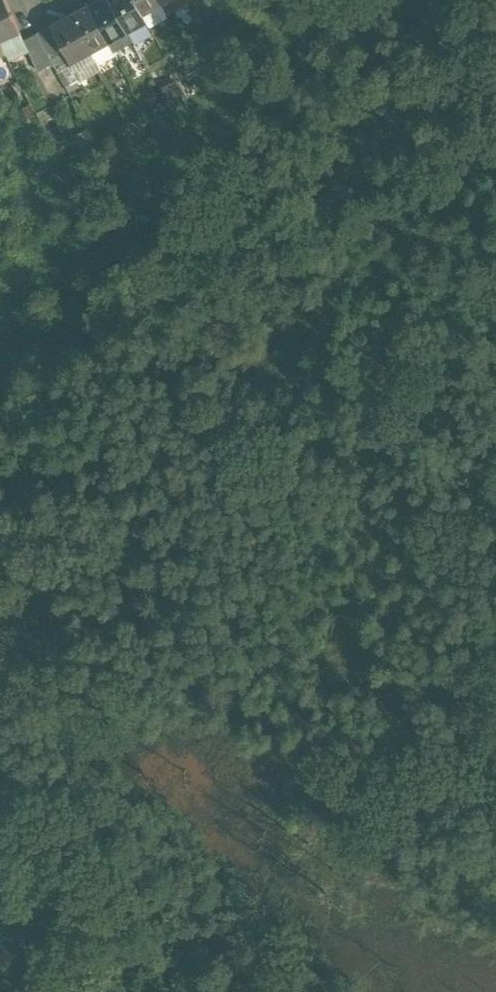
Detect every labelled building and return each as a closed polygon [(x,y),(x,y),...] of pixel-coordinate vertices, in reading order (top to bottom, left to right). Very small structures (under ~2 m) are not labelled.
[(16,31),(2,0),(0,0),(0,39),(16,31)] [(49,27),(69,63),(86,54),(144,22),(141,16),(169,0),(98,0),(49,27)] [(35,36),(21,42),(34,72),(48,66),(35,36)] [(86,54),(69,63),(73,71),(90,61),(86,54)]
